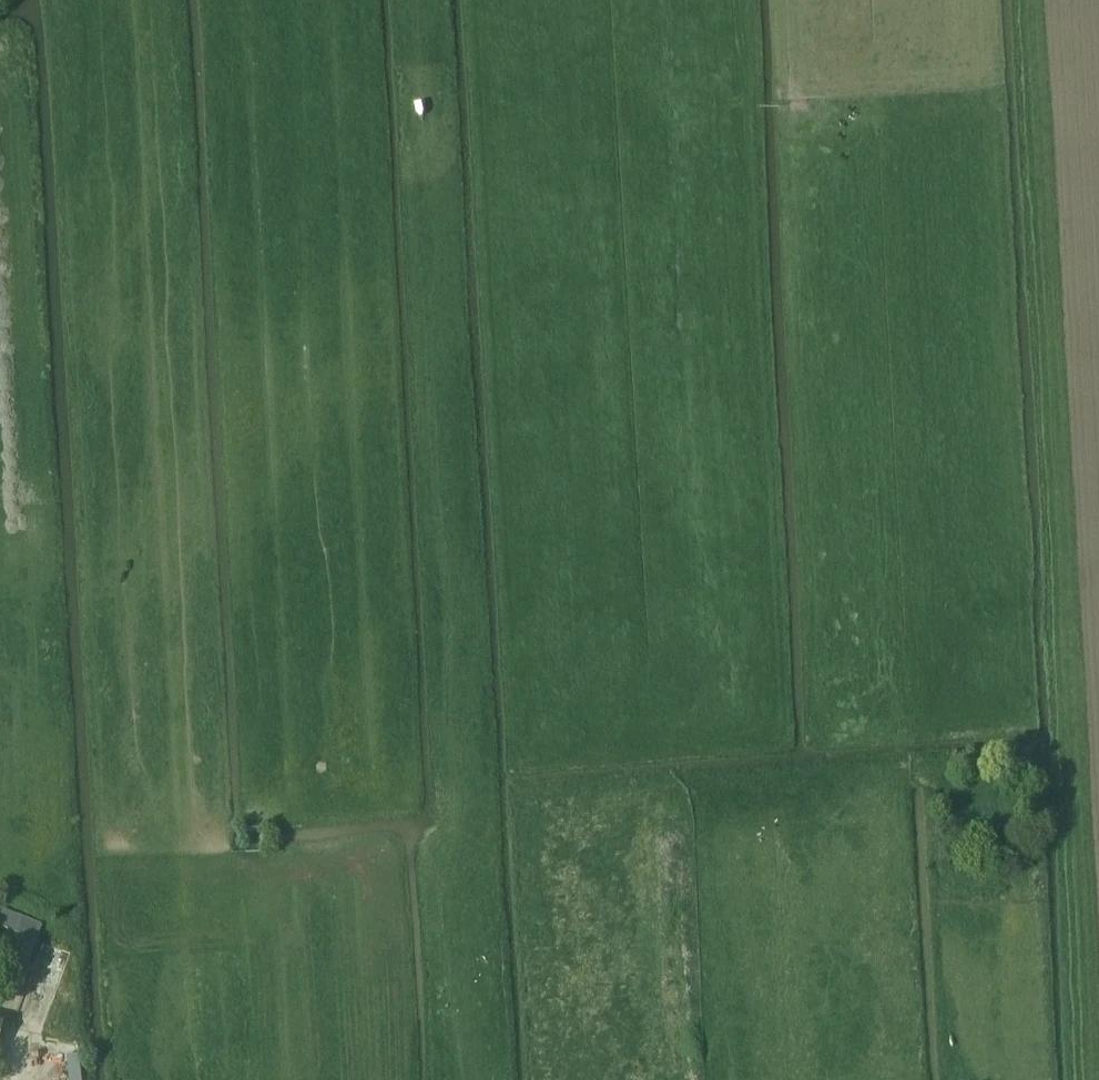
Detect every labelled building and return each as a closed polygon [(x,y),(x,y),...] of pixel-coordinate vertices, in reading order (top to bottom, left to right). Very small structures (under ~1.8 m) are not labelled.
[(42,925),(5,911),(0,923),(0,926),(23,935),(14,960),(29,966),(38,941),(36,940),(42,925)]
